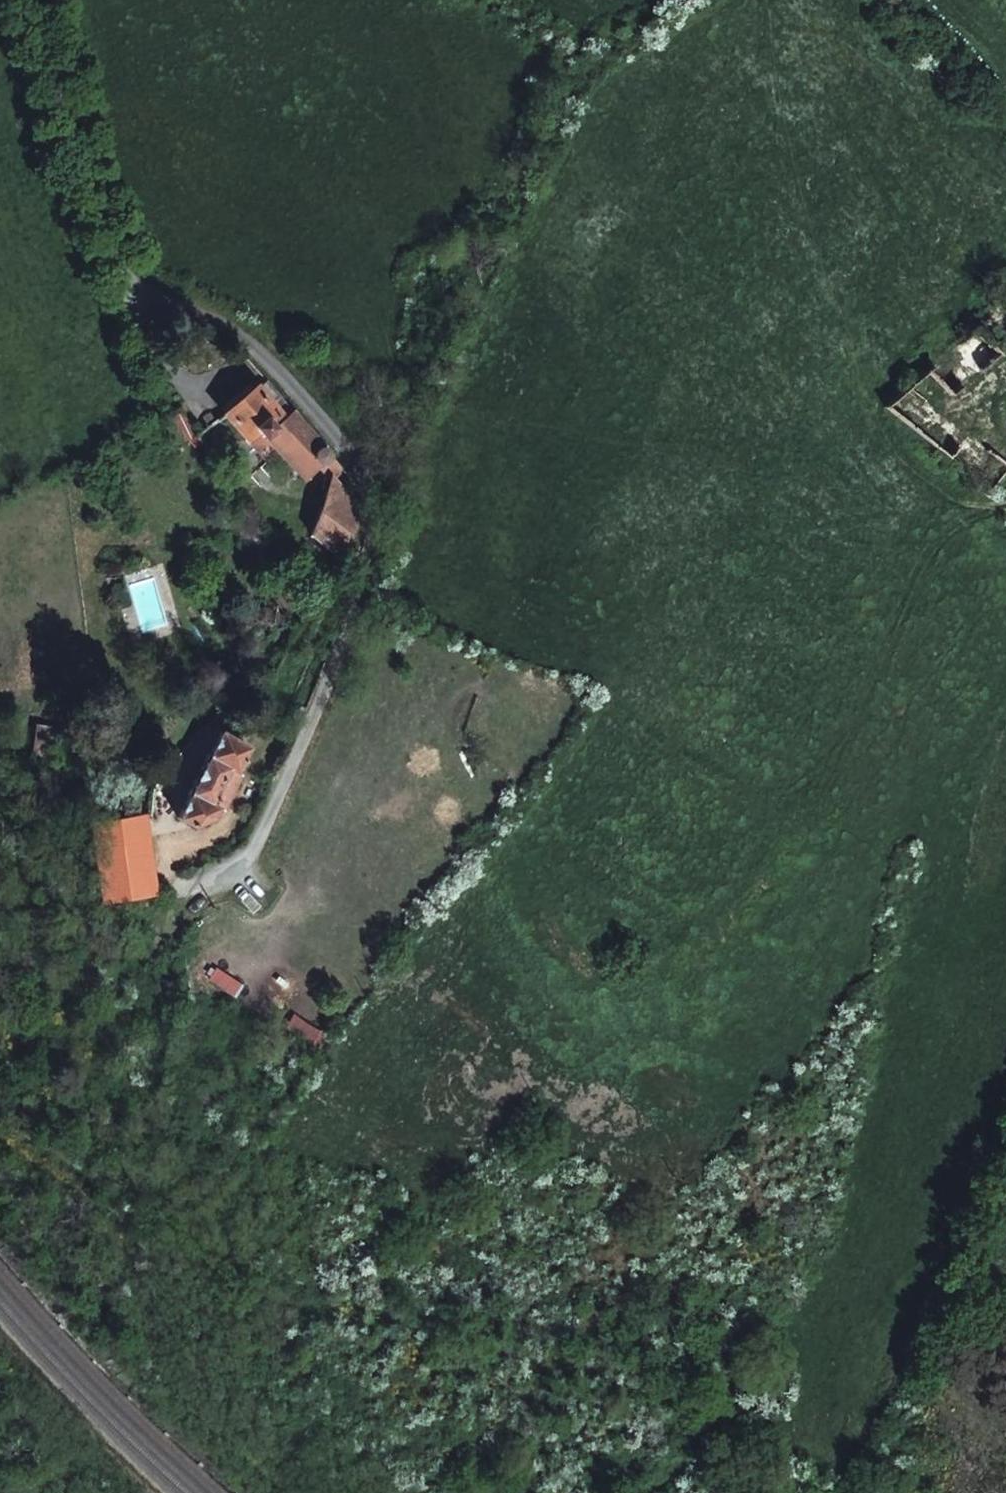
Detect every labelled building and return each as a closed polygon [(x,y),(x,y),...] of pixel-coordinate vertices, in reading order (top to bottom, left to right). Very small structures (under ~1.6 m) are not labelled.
[(961,390),(1005,351),(1005,343),(984,320),(936,363),(961,390)] [(278,413),(292,403),(273,381),(261,390),(259,388),(227,410),(244,438),(256,429),(262,437),(277,440),(328,493),(309,542),(288,578),(309,611),(337,559),(371,517),(340,482),(349,472),(306,420),(292,429),(278,413)] [(306,420),(292,403),(278,413),(292,429),(306,420)] [(180,405),(169,411),(195,455),(207,448),(196,431),(191,423),(180,405)] [(191,423),(196,431),(206,425),(200,418),(191,423)] [(188,796),(178,818),(194,825),(213,816),(221,803),(226,806),(253,748),(220,733),(210,757),(203,753),(183,794),(188,796)] [(54,761),(70,759),(69,745),(53,748),(54,761)] [(12,768),(23,767),(22,752),(10,753),(12,768)] [(143,810),(90,818),(98,905),(148,901),(143,810)]
